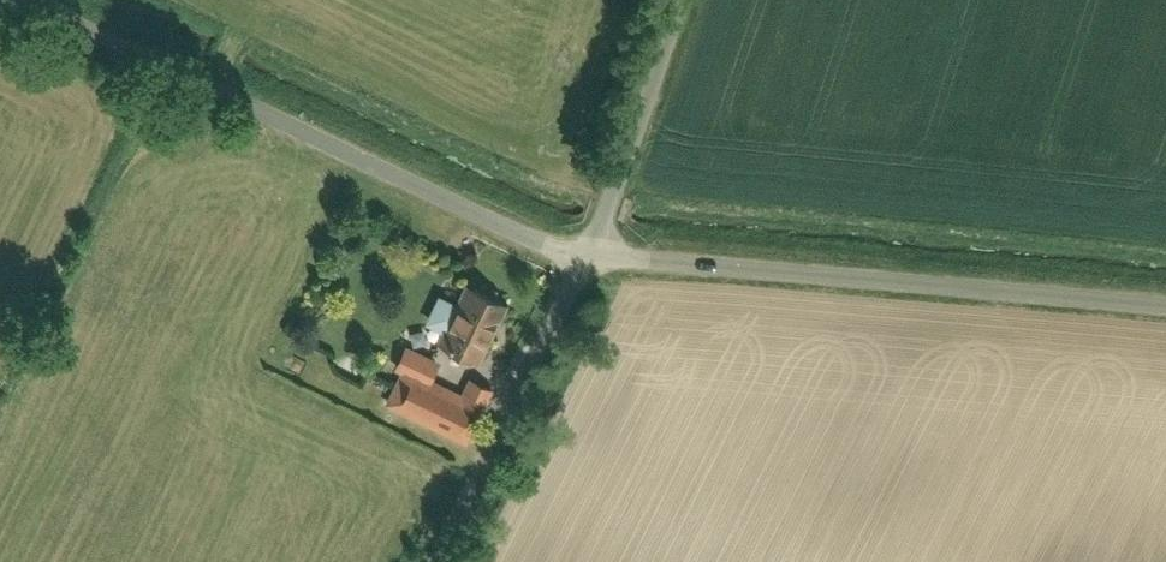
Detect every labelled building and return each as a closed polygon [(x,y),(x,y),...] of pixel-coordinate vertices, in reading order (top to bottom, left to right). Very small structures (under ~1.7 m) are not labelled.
[(453,292),(428,343),(470,364),(496,313),(453,292)] [(387,369),(393,372),(376,407),(454,446),(481,391),(460,380),(452,396),(428,384),(437,366),(398,347),(387,369)]
